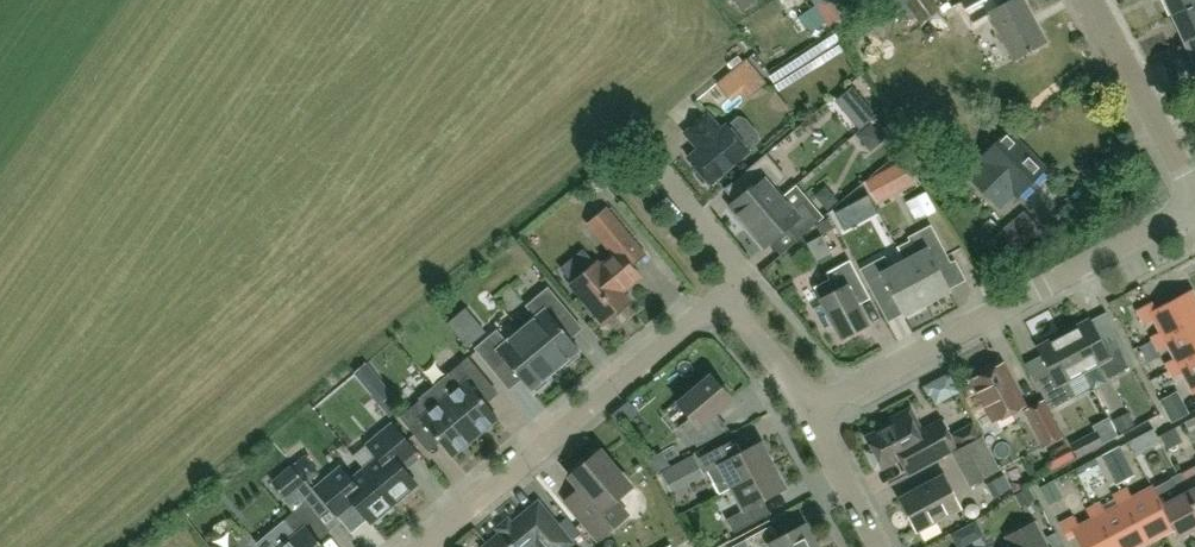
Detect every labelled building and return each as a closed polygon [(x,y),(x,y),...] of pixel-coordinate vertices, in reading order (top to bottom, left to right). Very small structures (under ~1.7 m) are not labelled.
[(741,13),(756,2),(755,0),(731,0),(741,13)] [(814,6),(825,22),(831,31),(844,23),(828,0),(821,0),(813,5),(814,6)] [(853,13),(871,0),(843,0),(853,13)] [(941,11),(933,0),(902,0),(920,25),(941,11)] [(1043,44),(1020,0),(1010,0),(998,6),(994,0),(981,0),(965,9),(972,23),(988,14),(1013,60),(1043,44)] [(1172,16),(1194,6),(1194,0),(1165,0),(1172,16)] [(1172,16),(1185,44),(1194,40),(1194,6),(1172,16)] [(1185,44),(1194,65),(1194,40),(1185,44)] [(761,76),(747,60),(731,73),(744,90),(761,76)] [(720,131),(707,115),(685,134),(698,150),(688,159),(698,171),(697,175),(703,182),(707,181),(709,184),(747,151),(758,141),(757,134),(744,120),(737,117),(726,127),(726,126),(720,131)] [(1015,195),(1044,168),(1005,129),(977,157),(980,160),(967,174),(998,206),(1012,192),(1015,195)] [(728,206),(746,228),(783,197),(775,189),(786,179),(766,155),(744,174),(753,185),(728,206)] [(903,162),(887,170),(899,194),(915,186),(903,162)] [(864,182),(874,201),(884,195),(874,176),(864,182)] [(838,201),(825,187),(814,196),(827,211),(838,201)] [(798,239),(821,220),(793,188),(783,197),(746,228),(764,249),(789,228),(798,239)] [(570,284),(603,324),(629,302),(621,292),(639,277),(622,257),(636,246),(606,209),(588,224),(613,254),(599,266),(596,263),(570,284)] [(1019,251),(1042,232),(1024,211),(1002,230),(1019,251)] [(821,236),(833,229),(828,219),(816,226),(821,236)] [(896,249),(903,262),(926,305),(949,292),(938,270),(950,264),(930,226),(908,238),(909,242),(896,249)] [(926,305),(903,262),(890,269),(884,257),(859,270),(876,303),(891,295),(903,317),(926,305)] [(858,308),(852,297),(865,291),(849,261),(836,268),(826,273),(829,279),(813,288),(819,300),(822,304),(812,309),(823,329),(832,325),(841,340),(867,326),(858,308)] [(521,330),(554,370),(564,363),(567,366),(579,356),(576,353),(579,350),(554,320),(566,310),(548,288),(526,306),(536,318),(521,330)] [(1194,323),(1194,301),(1190,292),(1154,310),(1151,304),(1136,312),(1143,325),(1153,320),(1160,333),(1165,331),(1169,337),(1194,323)] [(1055,338),(1078,326),(1073,318),(1050,330),(1055,338)] [(1062,334),(1083,374),(1099,365),(1107,380),(1133,366),(1119,339),(1102,347),(1088,321),(1062,334)] [(1160,333),(1151,338),(1157,351),(1167,346),(1174,359),(1179,357),(1183,364),(1194,357),(1194,323),(1169,337),(1165,331),(1160,333)] [(554,370),(521,330),(506,343),(496,331),(475,349),(493,371),(505,361),(530,391),(533,388),(536,392),(548,382),(545,378),(554,370)] [(1074,397),(1067,383),(1083,374),(1062,334),(1036,348),(1050,375),(1038,381),(1052,409),(1074,397)] [(1174,359),(1164,365),(1171,377),(1181,372),(1193,394),(1194,392),(1194,357),(1183,364),(1179,357),(1174,359)] [(432,388),(434,390),(474,437),(497,418),(472,388),(485,378),(468,358),(432,388)] [(981,377),(972,382),(993,422),(1023,406),(1001,366),(1000,367),(997,362),(978,372),(981,377)] [(940,407),(961,388),(943,369),(923,388),(940,407)] [(695,447),(721,433),(708,418),(730,400),(710,377),(677,404),(689,418),(678,427),(695,447)] [(451,457),(474,437),(434,390),(399,418),(415,436),(426,427),(451,457)] [(1176,390),(1160,399),(1172,421),(1188,412),(1176,390)] [(1043,446),(1060,437),(1042,404),(1025,413),(1043,446)] [(881,468),(899,459),(907,475),(954,450),(939,422),(920,432),(909,410),(890,420),(892,424),(865,439),(872,451),(868,454),(875,466),(879,464),(881,468)] [(1134,425),(1128,414),(1113,422),(1119,433),(1134,425)] [(1185,426),(1191,437),(1194,434),(1194,421),(1185,426)] [(394,504),(417,485),(403,468),(404,467),(404,462),(414,454),(416,453),(392,424),(367,445),(377,458),(364,469),(394,504)] [(952,436),(959,449),(952,453),(969,486),(997,471),(980,438),(979,439),(971,425),(952,436)] [(1167,450),(1182,442),(1175,428),(1160,436),(1167,450)] [(1095,434),(1070,447),(1076,458),(1101,445),(1095,434)] [(730,489),(772,466),(760,443),(747,450),(740,437),(699,459),(718,495),(730,489)] [(1051,471),(1074,459),(1066,444),(1055,450),(1057,453),(1045,460),(1051,471)] [(1123,462),(1116,448),(1102,455),(1110,469),(1123,462)] [(564,501),(597,540),(625,516),(613,502),(629,488),(598,452),(569,476),(579,489),(564,501)] [(1076,469),(1081,479),(1100,469),(1094,459),(1076,469)] [(772,466),(730,489),(742,512),(725,520),(733,534),(770,515),(762,501),(785,489),(772,466)] [(291,467),(273,483),(285,497),(303,482),(291,467)] [(350,507),(355,508),(356,507),(370,524),(394,504),(364,469),(351,480),(340,468),(315,488),(339,517),(340,516),(340,515),(350,507)] [(1173,529),(1178,538),(1194,529),(1194,509),(1187,493),(1190,491),(1181,474),(1170,480),(1179,497),(1162,506),(1161,507),(1173,529)] [(915,531),(959,508),(942,477),(899,501),(915,531)] [(1063,498),(1054,480),(1040,487),(1049,505),(1063,498)] [(1126,507),(1146,543),(1173,529),(1161,507),(1162,506),(1152,489),(1131,500),(1126,490),(1112,497),(1118,507),(1120,511),(1126,507)] [(1194,509),(1194,489),(1190,491),(1187,493),(1194,509)] [(318,542),(330,532),(305,503),(283,521),(296,536),(283,546),(322,546),(318,542)] [(538,503),(485,546),(534,546),(567,546),(571,543),(538,503)] [(1114,546),(1139,546),(1146,543),(1126,507),(1120,511),(1118,507),(1105,514),(1100,504),(1086,511),(1091,521),(1094,525),(1100,521),(1114,546)] [(1091,521),(1078,528),(1073,518),(1060,525),(1067,539),(1074,535),(1080,546),(1114,546),(1100,521),(1094,525),(1091,521)] [(1033,524),(1006,538),(1011,546),(1045,546),(1033,524)] [(748,546),(816,546),(804,525),(777,539),(770,527),(744,540),(748,546)]
